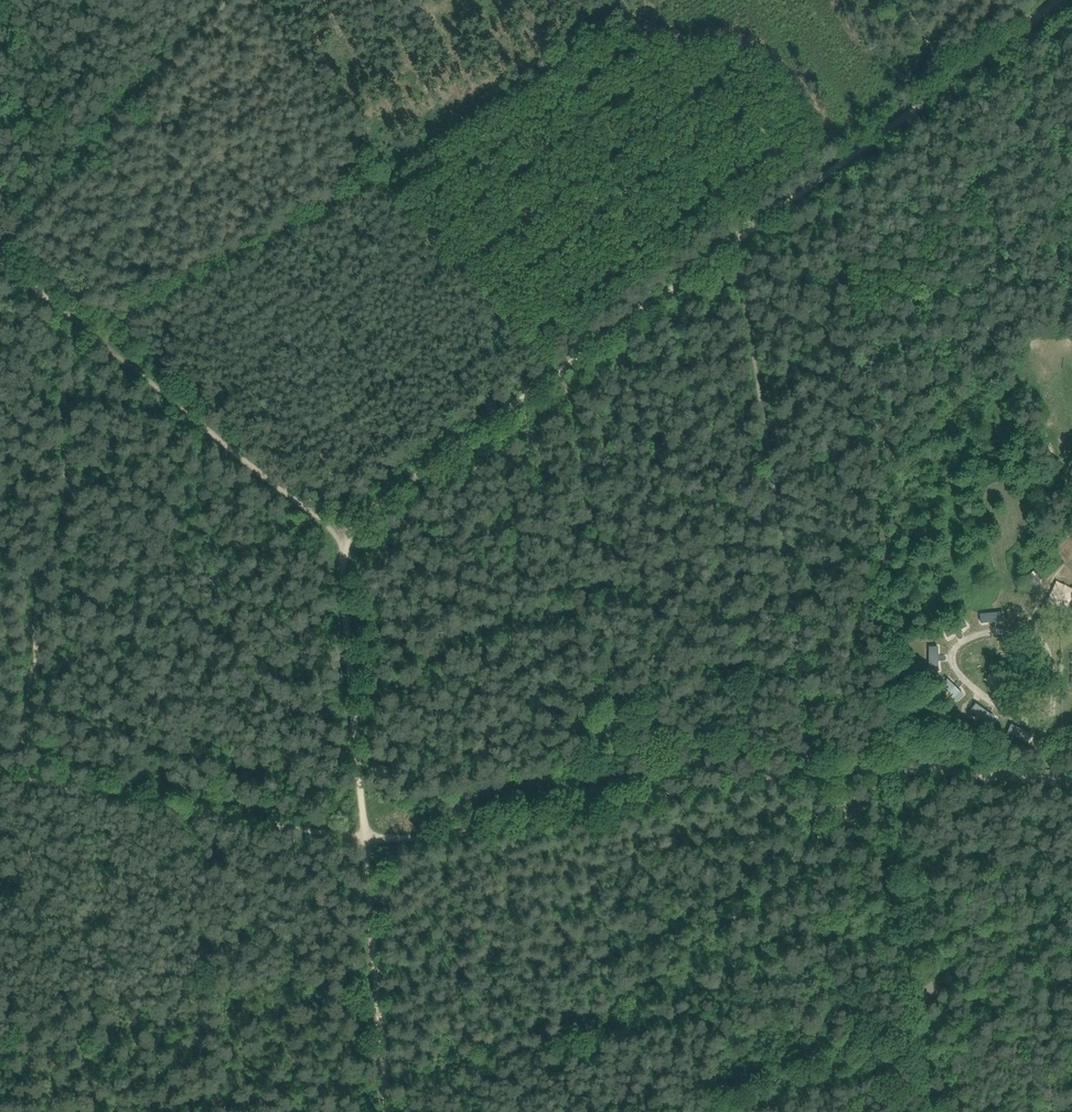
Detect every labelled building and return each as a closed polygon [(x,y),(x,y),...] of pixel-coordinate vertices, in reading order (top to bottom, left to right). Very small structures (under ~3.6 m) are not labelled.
[(1037,574),(1034,571),(1024,581),(1027,585),(1037,574)] [(1071,597),(1071,588),(1059,580),(1048,598),(1066,608),(1071,597)] [(981,621),(1004,620),(1004,611),(981,612),(981,621)] [(941,671),(939,644),(926,645),(927,672),(941,671)]
